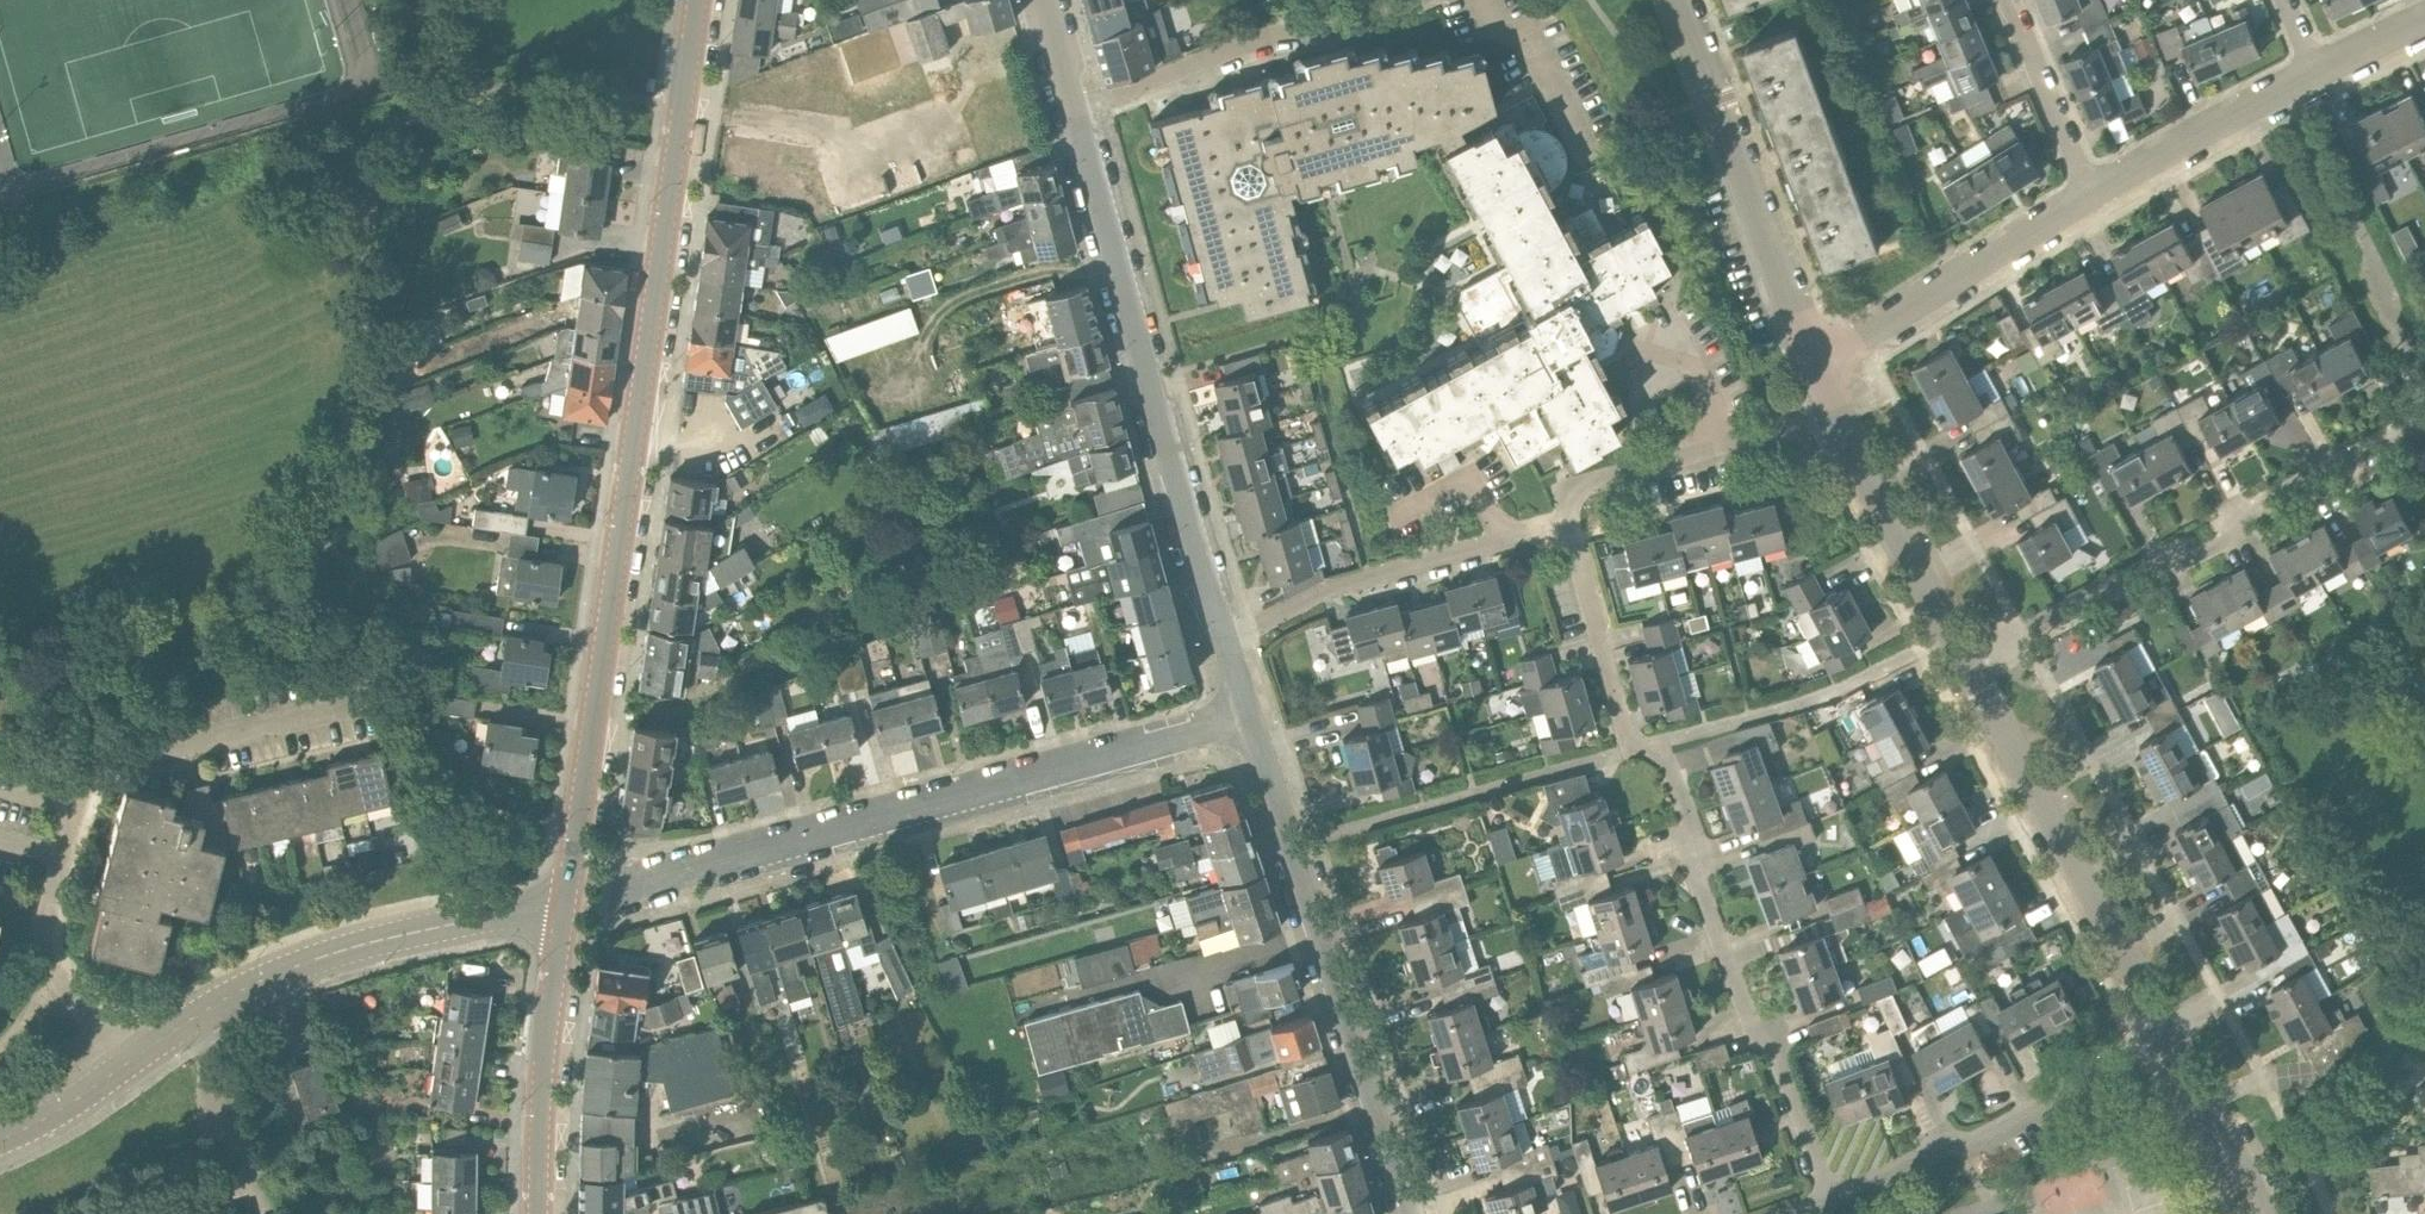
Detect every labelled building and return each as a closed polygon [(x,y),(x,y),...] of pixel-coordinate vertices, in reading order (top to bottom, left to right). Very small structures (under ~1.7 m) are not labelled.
[(736,16),(796,24),(798,12),(783,10),(782,13),(774,11),(775,0),(738,0),(736,16)] [(940,7),(938,0),(857,0),(869,33),(905,20),(940,7)] [(940,7),(905,20),(925,75),(933,94),(958,85),(951,66),(938,24),(967,13),(972,30),(1014,20),(1009,0),(958,0),(940,7)] [(1084,13),(1126,0),(1080,0),(1084,13)] [(1084,13),(1092,39),(1139,18),(1149,13),(1146,0),(1134,0),(1127,2),(1126,0),(1084,13)] [(1913,7),(1893,15),(1898,25),(1960,0),(1910,0),(1913,7)] [(1918,31),(1936,23),(1942,39),(1977,24),(1967,0),(1960,0),(1898,25),(1902,36),(1917,30),(1918,31)] [(2050,22),(2077,11),(2085,29),(2108,20),(2100,0),(2041,0),(2050,22)] [(2365,0),(2326,0),(2333,16),(2366,1),(2365,0)] [(2237,24),(2216,32),(2230,66),(2261,53),(2250,25),(2253,23),(2246,7),(2232,12),(2237,24)] [(798,12),(797,24),(803,25),(805,13),(798,12)] [(1870,28),(1864,12),(1848,17),(1853,34),(1870,28)] [(860,15),(832,24),(837,37),(864,29),(860,15)] [(796,24),(736,16),(731,49),(732,49),(730,64),(759,68),(761,53),(768,54),(771,32),(779,33),(779,35),(794,38),(796,24)] [(2230,66),(2216,32),(2215,33),(2208,16),(2192,23),(2193,26),(2187,28),(2185,22),(2158,34),(2169,59),(2186,52),(2197,80),(2230,66)] [(1139,18),(1092,39),(1106,85),(1182,54),(1176,36),(1148,48),(1139,18)] [(2108,20),(2085,29),(2092,48),(2065,59),(2079,91),(2113,77),(2128,71),(2119,49),(2120,48),(2116,39),(2108,20)] [(1942,39),(1949,55),(1945,57),(1912,71),(1916,80),(1921,78),(1988,50),(1977,24),(1942,39)] [(1778,118),(1821,102),(1816,90),(1822,87),(1805,40),(1798,42),(1794,30),(1751,45),(1758,64),(1752,66),(1765,102),(1772,100),(1778,118)] [(2159,55),(2149,35),(2134,43),(2143,63),(2159,55)] [(1437,135),(1444,149),(1470,135),(1471,137),(1495,124),(1488,110),(1494,107),(1479,53),(1451,61),(1448,51),(1419,59),(1417,50),(1388,58),(1385,48),(1356,56),(1353,46),(1293,63),(1295,73),(1219,94),(1222,103),(1150,123),(1156,143),(1153,148),(1153,154),(1156,159),(1161,163),(1172,201),(1169,206),(1169,212),(1172,217),(1177,220),(1188,259),(1185,264),(1185,270),(1188,275),(1193,278),(1199,299),(1215,294),(1217,303),(1240,297),(1245,317),(1298,302),(1309,300),(1311,302),(1315,302),(1317,300),(1318,297),(1305,248),(1307,242),(1307,237),(1304,231),(1299,228),(1290,194),(1318,187),(1321,189),(1325,190),(1329,189),(1333,187),(1336,185),(1337,181),(1376,171),(1381,173),(1387,173),(1392,170),(1395,165),(1416,160),(1411,143),(1437,135)] [(1988,50),(1921,78),(1925,87),(1947,78),(1955,96),(1960,94),(1986,83),(2000,77),(1988,50)] [(2150,79),(2167,72),(2161,57),(2144,65),(2150,79)] [(2113,77),(2079,91),(2093,124),(2121,112),(2122,116),(2145,106),(2140,96),(2129,101),(2124,102),(2113,77)] [(1986,83),(1960,94),(1966,106),(1991,95),(1986,83)] [(1960,94),(1955,96),(1949,98),(1954,111),(1966,106),(1960,94)] [(2412,95),(2383,109),(2407,156),(2424,146),(2424,120),(2412,95)] [(1821,102),(1778,118),(1785,136),(1779,138),(1793,175),(1799,172),(1806,191),(1848,175),(1843,162),(1849,160),(1832,114),(1826,116),(1821,102)] [(2407,156),(2383,109),(2353,124),(2370,159),(2358,165),(2377,203),(2391,196),(2378,170),(2407,156)] [(1528,126),(1516,130),(1510,120),(1493,129),(1492,127),(1495,124),(1471,137),(1470,135),(1444,149),(1438,152),(1444,163),(1450,160),(1464,185),(1458,188),(1469,209),(1475,206),(1489,231),(1483,234),(1494,256),(1500,252),(1507,264),(1462,289),(1460,294),(1457,304),(1482,349),(1470,356),(1467,349),(1445,361),(1449,367),(1424,381),(1420,375),(1399,386),(1402,392),(1378,406),(1374,400),(1363,406),(1380,438),(1383,436),(1394,457),(1414,446),(1423,462),(1435,456),(1432,450),(1456,437),(1460,443),(1481,431),(1480,430),(1492,423),(1515,465),(1561,440),(1567,451),(1561,455),(1567,466),(1599,449),(1598,446),(1618,435),(1607,415),(1624,406),(1617,394),(1611,398),(1598,373),(1604,369),(1599,360),(1614,351),(1635,357),(1638,348),(1640,340),(1619,334),(1611,319),(1620,314),(1617,308),(1642,294),(1645,300),(1657,294),(1648,277),(1668,266),(1657,246),(1659,244),(1642,212),(1631,219),(1634,225),(1609,238),(1591,206),(1559,224),(1545,199),(1551,195),(1548,190),(1559,181),(1565,170),(1566,157),(1562,143),(1554,134),(1542,128),(1528,126)] [(1904,155),(1918,150),(1907,123),(1895,128),(1904,155)] [(1985,139),(1992,151),(2015,187),(2040,172),(2010,123),(1985,139)] [(571,150),(573,134),(530,127),(528,142),(540,144),(540,145),(571,150)] [(1968,165),(1990,202),(2015,187),(1992,151),(1968,165)] [(1990,202),(1968,165),(1961,153),(1935,169),(1965,217),(1990,202)] [(566,175),(564,193),(604,199),(609,163),(560,156),(557,173),(566,175)] [(886,167),(896,197),(927,187),(917,157),(886,167)] [(1053,163),(1016,173),(1019,183),(996,190),(1002,209),(1024,201),(1024,199),(1060,190),(1053,163)] [(979,178),(992,174),(989,165),(976,170),(979,178)] [(2232,190),(2259,239),(2275,230),(2283,245),(2298,237),(2311,230),(2290,191),(2277,198),(2264,173),(2232,190)] [(1848,175),(1806,191),(1812,209),(1807,212),(1820,247),(1826,245),(1833,264),(1874,249),(1865,226),(1872,223),(1859,187),(1853,189),(1848,175)] [(967,201),(973,219),(1002,209),(996,190),(967,201)] [(1024,199),(1024,201),(1028,216),(993,229),(998,241),(1005,239),(1031,230),(1030,226),(1068,217),(1060,190),(1024,199)] [(2201,240),(2203,244),(2222,278),(2250,263),(2242,248),(2259,239),(2232,190),(2201,207),(2215,233),(2201,240)] [(604,199),(564,193),(559,228),(593,233),(595,218),(601,218),(604,199)] [(707,216),(703,246),(763,254),(764,243),(759,242),(762,223),(752,221),(754,207),(716,202),(714,216),(707,216)] [(444,234),(464,225),(458,212),(438,221),(444,234)] [(1031,230),(1005,239),(1005,240),(985,248),(990,262),(1011,254),(1009,251),(1018,248),(1024,263),(1038,258),(1076,248),(1068,217),(1030,226),(1031,230)] [(2144,238),(2165,277),(2184,267),(2193,284),(2204,278),(2208,285),(2222,278),(2203,244),(2191,251),(2183,236),(2182,237),(2174,222),(2144,238)] [(524,223),(522,240),(552,244),(555,228),(524,223)] [(840,238),(833,224),(823,229),(830,243),(840,238)] [(2115,291),(2129,318),(2133,326),(2153,315),(2149,308),(2154,305),(2145,288),(2165,277),(2144,238),(2113,254),(2121,269),(2120,270),(2128,284),(2115,291)] [(2421,251),(2418,244),(2403,252),(2407,259),(2421,251)] [(763,254),(703,246),(699,277),(743,282),(745,266),(757,268),(758,263),(775,265),(776,256),(763,254)] [(628,270),(585,264),(580,294),(623,300),(628,270)] [(913,299),(936,292),(928,268),(905,275),(913,299)] [(2054,286),(2075,326),(2094,316),(2102,332),(2129,318),(2115,291),(2101,298),(2094,284),(2093,285),(2085,270),(2054,286)] [(841,291),(833,273),(813,282),(821,300),(841,291)] [(743,282),(699,277),(695,307),(739,313),(743,282)] [(992,362),(1038,349),(1099,332),(1086,284),(1044,297),(1053,330),(988,349),(992,362)] [(2025,339),(2026,341),(2039,366),(2065,353),(2056,336),(2075,326),(2054,286),(2024,302),(2032,318),(2031,318),(2038,332),(2025,339)] [(795,300),(790,290),(774,289),(784,307),(795,300)] [(580,294),(569,293),(568,299),(566,312),(564,324),(576,326),(619,331),(623,300),(580,294)] [(821,303),(815,293),(801,300),(807,311),(821,303)] [(485,294),(467,301),(470,310),(488,304),(485,294)] [(739,313),(695,307),(690,337),(734,344),(739,313)] [(837,362),(919,332),(910,307),(824,338),(837,362)] [(2338,342),(2319,352),(2340,391),(2371,375),(2363,359),(2364,358),(2358,346),(2370,339),(2355,312),(2329,326),(2338,342)] [(2012,348),(2026,341),(2025,339),(2011,313),(1997,320),(2012,348)] [(423,350),(428,321),(412,318),(407,348),(423,350)] [(619,331),(576,326),(572,355),(615,362),(619,331)] [(1099,332),(1038,349),(1038,350),(1025,354),(1030,370),(1062,360),(1070,386),(1053,390),(1058,405),(1114,388),(1099,332)] [(745,335),(744,345),(759,347),(760,338),(745,335)] [(744,345),(734,344),(690,337),(684,386),(736,394),(786,365),(778,350),(770,349),(759,347),(744,345)] [(772,339),(760,338),(759,347),(770,349),(772,339)] [(1930,397),(1968,377),(1958,359),(1966,354),(1959,341),(1929,358),(1930,359),(1914,367),(1930,397)] [(2340,391),(2319,352),(2300,362),(2291,346),(2266,360),(2281,388),(2294,381),(2300,393),(2302,392),(2311,407),(2340,391)] [(1214,384),(1221,410),(1263,398),(1256,373),(1263,371),(1259,354),(1223,364),(1228,380),(1214,384)] [(615,362),(572,355),(550,359),(546,379),(538,381),(521,386),(525,399),(567,386),(610,392),(615,362)] [(2281,388),(2266,360),(2240,374),(2249,390),(2231,400),(2252,439),(2282,423),(2274,407),(2275,407),(2269,394),(2281,388)] [(1297,373),(1301,387),(1310,384),(1306,371),(1297,373)] [(2148,378),(2150,383),(2159,386),(2164,384),(2158,373),(2148,378)] [(1982,427),(2009,413),(2001,399),(1993,403),(1987,391),(1978,396),(1968,377),(1930,397),(1946,427),(1961,419),(1962,421),(1975,414),(1982,427)] [(411,411),(435,403),(429,383),(405,391),(411,411)] [(1310,384),(1301,387),(1305,400),(1314,398),(1310,384)] [(2070,398),(2063,385),(2053,390),(2060,403),(2070,398)] [(610,392),(567,386),(563,415),(606,422),(610,392)] [(1114,388),(1058,405),(1032,412),(1039,432),(1088,417),(1092,430),(1103,427),(1101,420),(1121,414),(1114,388)] [(829,393),(801,408),(808,422),(836,407),(829,393)] [(2252,439),(2231,400),(2211,410),(2202,395),(2177,408),(2192,436),(2205,429),(2211,441),(2213,440),(2222,455),(2252,439)] [(876,433),(888,453),(901,449),(993,421),(986,397),(874,431),(876,433)] [(1221,410),(1228,433),(1228,435),(1259,426),(1260,427),(1271,424),(1263,398),(1221,410)] [(2192,436),(2177,408),(2151,422),(2160,438),(2141,448),(2163,487),(2193,470),(2185,455),(2187,454),(2181,442),(2192,436)] [(792,409),(783,414),(789,426),(798,420),(792,409)] [(1979,487),(2016,467),(2006,448),(2015,444),(2008,431),(2016,427),(2009,413),(1982,427),(1989,440),(1976,447),(1977,449),(1962,456),(1979,487)] [(1067,457),(1093,448),(1127,439),(1126,433),(1121,414),(1101,420),(1103,427),(1092,430),(1088,417),(1039,432),(1013,441),(1015,448),(999,454),(1008,477),(1067,457)] [(1311,423),(1315,436),(1324,434),(1320,420),(1311,423)] [(457,454),(472,450),(471,444),(475,443),(470,424),(451,429),(457,454)] [(816,445),(829,436),(820,424),(807,432),(816,445)] [(1228,435),(1228,433),(1217,436),(1224,462),(1266,451),(1260,427),(1259,426),(1228,435)] [(888,453),(876,433),(865,438),(875,459),(888,453)] [(1324,434),(1315,436),(1319,450),(1328,447),(1324,434)] [(2088,456),(2098,451),(2091,437),(2081,442),(2088,456)] [(1093,448),(1067,457),(1071,469),(1076,486),(1136,469),(1131,453),(1132,450),(1130,444),(1128,442),(1127,439),(1093,448)] [(2163,487),(2141,448),(2122,459),(2113,443),(2098,451),(2088,456),(2103,484),(2115,477),(2122,489),(2124,488),(2132,503),(2163,487)] [(1266,451),(1224,462),(1231,487),(1273,475),(1266,451)] [(2030,515),(2039,510),(2058,500),(2051,488),(2041,493),(2034,480),(2026,485),(2016,467),(1979,487),(1994,516),(2009,508),(2010,509),(2023,502),(2030,515)] [(732,491),(749,480),(742,468),(725,479),(732,491)] [(575,475),(535,469),(535,470),(534,470),(531,489),(520,487),(516,508),(529,510),(529,512),(547,514),(547,516),(551,517),(552,512),(569,515),(575,475)] [(1325,472),(1329,486),(1338,483),(1334,470),(1325,472)] [(1285,472),(1273,475),(1231,487),(1238,512),(1281,500),(1292,497),(1285,472)] [(406,502),(432,499),(429,477),(403,481),(406,502)] [(667,502),(664,519),(712,526),(729,516),(732,515),(708,511),(710,497),(715,497),(717,483),(671,477),(669,492),(667,493),(666,500),(667,502)] [(1101,512),(1144,500),(1139,481),(1095,493),(1101,512)] [(1338,483),(1329,486),(1333,499),(1342,497),(1338,483)] [(2066,496),(2058,500),(2039,510),(2046,524),(2033,531),(2034,532),(2019,540),(2035,570),(2051,562),(2051,563),(2074,551),(2064,531),(2080,522),(2066,496)] [(2352,543),(2367,570),(2382,561),(2377,551),(2414,532),(2394,496),(2377,505),(2373,498),(2354,509),(2368,535),(2352,543)] [(414,504),(421,519),(440,510),(434,499),(414,504)] [(1281,500),(1238,512),(1246,538),(1257,535),(1256,534),(1288,525),(1287,523),(1281,500)] [(1774,503),(1748,509),(1759,552),(1785,545),(1774,503)] [(1722,516),(1725,515),(1722,504),(1696,511),(1709,565),(1733,558),(1722,516)] [(449,505),(440,510),(421,519),(451,523),(453,506),(449,505)] [(1635,514),(1642,524),(1655,516),(1647,506),(1635,514)] [(473,527),(511,532),(526,535),(528,517),(475,509),(473,527)] [(1748,509),(1725,515),(1722,516),(1733,558),(1759,552),(1748,509)] [(1709,565),(1696,511),(1669,518),(1672,529),(1675,528),(1686,571),(1709,565)] [(1150,519),(1110,530),(1105,512),(1056,529),(1061,543),(1078,537),(1086,565),(1091,564),(1097,562),(1120,556),(1157,545),(1150,519)] [(915,528),(913,514),(898,516),(900,531),(915,528)] [(658,562),(706,568),(712,526),(664,519),(658,562)] [(1339,522),(1343,535),(1352,533),(1348,519),(1339,522)] [(1256,534),(1257,535),(1264,558),(1306,546),(1298,520),(1287,523),(1288,525),(1256,534)] [(2298,539),(2321,582),(2346,568),(2351,578),(2367,570),(2352,543),(2340,550),(2326,524),(2298,539)] [(401,528),(373,542),(382,569),(411,559),(401,528)] [(1675,528),(1672,529),(1649,535),(1660,577),(1686,571),(1675,528)] [(538,536),(526,535),(511,532),(507,555),(519,557),(513,596),(532,599),(532,601),(536,602),(537,600),(555,602),(558,581),(560,564),(535,561),(538,536)] [(1352,533),(1343,535),(1347,549),(1356,546),(1352,533)] [(1660,577),(1649,535),(1623,542),(1634,584),(1660,577)] [(2273,586),(2287,613),(2303,604),(2298,594),(2321,582),(2298,539),(2271,554),(2285,580),(2273,586)] [(1120,556),(1097,562),(1091,564),(1094,575),(1070,581),(1076,603),(1080,602),(1080,603),(1084,602),(1098,598),(1129,590),(1166,579),(1157,545),(1120,556)] [(706,568),(658,562),(654,594),(695,599),(714,587),(754,565),(744,546),(731,553),(706,568)] [(1306,546),(1264,558),(1271,584),(1313,572),(1306,546)] [(1002,588),(994,562),(976,567),(983,593),(1002,588)] [(389,587),(413,583),(411,566),(387,570),(389,587)] [(2218,582),(2241,624),(2266,611),(2271,621),(2287,613),(2273,586),(2260,593),(2246,567),(2218,582)] [(1791,601),(1819,586),(1812,573),(1784,588),(1791,601)] [(1496,575),(1470,582),(1482,624),(1485,638),(1497,634),(1493,621),(1507,617),(1496,575)] [(1166,579),(1129,590),(1138,623),(1175,612),(1166,579)] [(1482,624),(1470,582),(1444,589),(1447,600),(1448,600),(1457,631),(1458,631),(1482,624)] [(2241,624),(2218,582),(2191,596),(2205,622),(2193,629),(2207,656),(2224,647),(2218,637),(2241,624)] [(1820,631),(1859,611),(1846,587),(1826,599),(1819,586),(1791,601),(1798,614),(1794,616),(1807,639),(1820,631)] [(695,599),(654,594),(650,624),(691,630),(693,612),(707,608),(721,600),(714,587),(695,599)] [(2400,589),(2399,590),(2392,601),(2391,603),(2407,613),(2416,600),(2400,589)] [(1001,624),(1019,619),(1013,598),(996,603),(1001,624)] [(1098,598),(1084,602),(1096,647),(1068,655),(1082,706),(1113,697),(1103,660),(1114,657),(1098,598)] [(1448,600),(1447,600),(1424,607),(1435,649),(1461,642),(1458,631),(1457,631),(1448,600)] [(1755,601),(1746,603),(1750,617),(1759,615),(1755,601)] [(1382,651),(1406,645),(1407,645),(1399,613),(1400,613),(1397,602),(1371,609),(1382,651)] [(1750,617),(1746,603),(1737,606),(1741,619),(1750,617)] [(1424,607),(1400,613),(1399,613),(1407,645),(1406,645),(1409,656),(1435,649),(1424,607)] [(504,616),(452,609),(452,613),(441,612),(439,626),(450,627),(450,628),(501,635),(504,616)] [(1382,651),(1371,609),(1345,616),(1357,658),(1382,651)] [(1859,611),(1820,631),(1833,654),(1823,660),(1830,673),(1858,658),(1851,645),(1872,634),(1859,611)] [(1175,612),(1138,623),(1147,653),(1184,643),(1175,612)] [(1697,616),(1700,630),(1709,628),(1706,614),(1697,616)] [(938,615),(926,620),(935,653),(947,650),(938,615)] [(1039,615),(1015,621),(1024,652),(1036,648),(1031,629),(1042,626),(1039,615)] [(1700,630),(1697,616),(1688,618),(1691,632),(1700,630)] [(1647,640),(1677,632),(1673,618),(1643,626),(1647,640)] [(935,653),(926,620),(913,627),(920,657),(935,653)] [(1024,652),(1015,621),(1001,625),(1003,631),(1007,647),(1009,656),(1022,652),(1023,655),(1024,655),(1024,652)] [(710,627),(690,636),(649,630),(648,633),(646,634),(645,641),(646,644),(644,658),(686,664),(693,665),(700,660),(701,650),(719,653),(719,647),(710,627)] [(2092,677),(2103,698),(2144,676),(2129,649),(2142,642),(2134,628),(2108,642),(2115,655),(2096,665),(2100,672),(2092,677)] [(1635,686),(1677,674),(1670,649),(1681,646),(1677,632),(1647,640),(1651,654),(1628,660),(1635,686)] [(2194,635),(2181,642),(2186,651),(2199,644),(2194,635)] [(545,680),(549,650),(539,649),(541,641),(507,636),(504,659),(503,670),(473,665),(470,686),(508,692),(510,678),(529,680),(529,678),(545,680)] [(1184,643),(1147,653),(1156,685),(1192,675),(1184,643)] [(1082,706),(1068,655),(1066,646),(1054,649),(1057,659),(1039,663),(1053,713),(1082,706)] [(1026,704),(1016,669),(1014,670),(1009,656),(1007,647),(980,655),(995,712),(1026,704)] [(700,660),(718,663),(719,653),(701,650),(700,660)] [(860,653),(846,657),(855,689),(868,686),(860,653)] [(1519,661),(1523,675),(1553,666),(1549,653),(1519,661)] [(995,712),(980,655),(966,659),(969,671),(956,674),(968,719),(995,712)] [(855,689),(846,657),(833,660),(841,693),(855,689)] [(686,664),(644,658),(643,671),(641,672),(640,678),(641,681),(640,686),(682,692),(685,669),(686,664)] [(718,663),(700,660),(700,662),(698,675),(716,677),(718,663)] [(1553,666),(1523,675),(1527,689),(1538,686),(1545,711),(1587,699),(1580,674),(1557,680),(1553,666)] [(2156,669),(2144,676),(2103,698),(2114,717),(2122,713),(2126,721),(2145,711),(2151,723),(2178,708),(2156,669)] [(1684,699),(1677,674),(1635,686),(1642,711),(1665,705),(1669,719),(1699,710),(1695,696),(1684,699)] [(1470,681),(1474,695),(1483,692),(1479,678),(1470,681)] [(930,679),(899,687),(912,736),(942,728),(930,679)] [(1474,695),(1470,681),(1461,683),(1465,697),(1474,695)] [(767,692),(775,724),(788,721),(779,686),(767,692)] [(912,736),(899,687),(870,694),(883,743),(912,736)] [(1878,737),(1916,717),(1900,688),(1885,696),(1884,695),(1853,712),(1860,725),(1868,720),(1878,737)] [(2216,717),(2233,708),(2223,689),(2206,698),(2216,717)] [(775,724),(767,692),(754,698),(761,728),(775,724)] [(1420,694),(1424,708),(1433,706),(1429,692),(1420,694)] [(473,717),(476,699),(434,693),(431,711),(473,717)] [(1424,708),(1420,694),(1403,699),(1407,712),(1424,708)] [(1362,720),(1392,712),(1388,698),(1358,706),(1362,720)] [(1587,699),(1545,711),(1552,736),(1541,739),(1545,754),(1575,745),(1572,731),(1594,725),(1587,699)] [(2178,708),(2151,723),(2158,736),(2141,746),(2145,753),(2136,757),(2147,778),(2188,757),(2173,730),(2186,723),(2178,708)] [(1392,712),(1362,720),(1366,734),(1343,740),(1350,766),(1392,754),(1385,729),(1396,726),(1392,712)] [(850,715),(819,722),(829,758),(859,750),(850,715)] [(1883,788),(1885,787),(1911,773),(1904,760),(1916,754),(1915,752),(1930,744),(1916,717),(1878,737),(1886,753),(1878,758),(1884,770),(1875,774),(1883,788)] [(715,750),(719,720),(711,718),(705,720),(701,748),(715,750)] [(1716,767),(1727,798),(1772,782),(1762,755),(1781,748),(1770,721),(1735,731),(1742,750),(1727,756),(1729,762),(1716,767)] [(532,770),(536,737),(518,734),(519,726),(488,722),(485,747),(495,749),(493,765),(532,770)] [(829,758),(819,722),(789,730),(798,766),(829,758)] [(634,725),(630,755),(672,762),(672,760),(670,759),(671,751),(674,751),(677,731),(634,725)] [(740,759),(750,794),(779,787),(769,751),(767,741),(752,745),(755,755),(740,759)] [(393,798),(410,794),(399,748),(371,754),(355,758),(367,808),(394,802),(393,798)] [(1405,750),(1392,754),(1350,766),(1357,791),(1380,785),(1384,798),(1414,790),(1410,776),(1414,756),(1405,750)] [(2196,805),(2223,791),(2200,750),(2188,757),(2147,778),(2158,798),(2166,793),(2171,802),(2182,796),(2189,809),(2196,805)] [(1505,760),(1503,751),(1495,754),(1497,763),(1505,760)] [(672,762),(630,755),(625,785),(665,790),(666,781),(669,781),(672,762)] [(355,758),(326,765),(328,772),(338,815),(341,815),(367,808),(355,758)] [(750,794),(740,759),(711,767),(720,802),(750,794)] [(1925,819),(1961,799),(1945,770),(1921,783),(1915,771),(1911,773),(1885,787),(1899,812),(1917,803),(1925,819)] [(314,828),(342,821),(341,815),(338,815),(328,772),(302,778),(313,828),(314,828)] [(1178,790),(1188,785),(1181,773),(1172,778),(1178,790)] [(1569,842),(1613,828),(1603,796),(1592,800),(1589,791),(1581,793),(1575,776),(1543,785),(1548,804),(1547,804),(1540,816),(1555,823),(1562,821),(1569,842)] [(287,834),(288,834),(313,828),(302,778),(275,785),(287,834)] [(1202,825),(1245,814),(1237,789),(1225,781),(1167,799),(1177,833),(1202,825)] [(1772,782),(1727,798),(1739,829),(1755,823),(1756,826),(1766,822),(1771,835),(1778,833),(1808,822),(1802,807),(1784,814),(1772,782)] [(249,791),(261,840),(287,834),(275,785),(249,791)] [(665,790),(625,785),(621,814),(660,820),(661,810),(665,810),(668,790),(665,790)] [(225,849),(234,847),(223,801),(214,803),(211,789),(200,791),(202,801),(185,805),(184,809),(174,807),(176,800),(126,787),(97,899),(104,901),(92,948),(159,965),(171,917),(158,913),(161,902),(208,914),(225,849)] [(249,791),(222,797),(223,801),(234,847),(236,846),(261,840),(249,791)] [(2223,791),(2196,805),(2203,817),(2176,832),(2180,839),(2171,844),(2183,865),(2234,836),(2245,830),(2230,805),(2223,791)] [(1153,803),(1159,823),(1163,837),(1177,833),(1167,799),(1153,803)] [(1930,871),(1953,859),(1960,855),(1953,842),(1976,829),(1961,799),(1925,819),(1907,828),(1916,845),(1922,856),(1913,860),(1921,875),(1923,874),(1930,871)] [(1141,807),(1147,827),(1159,823),(1153,803),(1141,807)] [(1128,811),(1136,837),(1148,833),(1147,827),(1141,807),(1128,811)] [(1115,815),(1123,840),(1136,837),(1128,811),(1115,815)] [(1254,843),(1245,814),(1202,825),(1207,839),(1190,845),(1189,839),(1153,850),(1159,869),(1173,865),(1173,866),(1254,843)] [(1102,819),(1110,844),(1123,840),(1115,815),(1102,819)] [(1089,823),(1097,848),(1110,844),(1102,819),(1089,823)] [(1808,822),(1778,833),(1783,846),(1750,858),(1761,890),(1801,875),(1806,873),(1796,846),(1817,838),(1811,820),(1808,822)] [(1076,826),(1084,852),(1097,848),(1089,823),(1076,826)] [(1086,859),(1084,852),(1076,826),(1061,831),(1070,863),(1086,859)] [(1557,896),(1599,882),(1594,869),(1623,859),(1613,828),(1569,842),(1579,872),(1552,881),(1557,896)] [(1012,845),(1023,884),(1053,875),(1060,900),(1074,895),(1068,875),(1066,867),(1054,871),(1044,836),(1012,845)] [(2234,836),(2183,865),(2193,885),(2202,880),(2206,887),(2225,878),(2232,891),(2259,876),(2251,863),(2249,864),(2234,836)] [(1254,843),(1173,866),(1177,879),(1216,867),(1220,881),(1261,869),(1254,843)] [(1418,888),(1422,902),(1465,888),(1460,873),(1434,882),(1424,850),(1399,858),(1396,846),(1391,848),(1390,844),(1377,848),(1378,852),(1375,853),(1389,897),(1418,888)] [(974,856),(986,894),(1023,884),(1012,845),(974,856)] [(1498,865),(1516,859),(1512,846),(1494,852),(1498,865)] [(359,871),(373,868),(379,867),(375,848),(370,849),(355,851),(359,871)] [(388,850),(377,852),(379,867),(391,865),(388,850)] [(1968,905),(2006,884),(1990,854),(1972,864),(1972,862),(1959,869),(1953,859),(1930,871),(1923,874),(1931,889),(1937,886),(1943,896),(1959,888),(1968,905)] [(986,894),(974,856),(941,866),(952,901),(939,905),(947,932),(962,928),(955,904),(986,894)] [(326,865),(329,877),(342,874),(339,862),(326,865)] [(1068,875),(1074,895),(1086,892),(1080,871),(1068,875)] [(259,875),(262,888),(271,886),(268,872),(259,875)] [(1273,900),(1269,889),(1268,889),(1263,873),(1222,886),(1223,888),(1206,893),(1208,899),(1189,905),(1190,909),(1195,924),(1231,912),(1273,900)] [(1801,875),(1761,890),(1773,921),(1817,905),(1812,890),(1807,892),(1801,875)] [(2259,876),(2232,891),(2238,902),(2219,912),(2224,920),(2215,925),(2227,947),(2278,918),(2264,891),(2266,890),(2259,876)] [(1598,933),(1643,918),(1642,916),(1648,914),(1644,900),(1638,902),(1632,886),(1603,896),(1599,882),(1557,896),(1561,910),(1587,901),(1598,933)] [(1996,944),(1996,943),(2001,941),(1994,928),(2022,913),(2006,884),(1968,905),(1977,921),(1952,934),(1965,959),(1972,956),(1996,944)] [(1825,898),(1832,916),(1865,903),(1859,886),(1825,898)] [(1465,888),(1422,902),(1427,915),(1398,925),(1409,957),(1454,942),(1448,923),(1463,919),(1458,907),(1470,903),(1465,888)] [(829,900),(842,939),(843,945),(844,947),(861,942),(864,953),(877,949),(880,960),(898,955),(889,936),(876,941),(867,910),(862,912),(856,891),(829,900)] [(1865,903),(1871,919),(1892,911),(1886,895),(1865,903)] [(798,909),(810,949),(811,951),(814,950),(825,986),(841,981),(853,1019),(864,1016),(863,1012),(844,947),(843,945),(842,939),(829,900),(798,909)] [(1273,900),(1231,912),(1195,924),(1199,939),(1235,928),(1240,941),(1280,928),(1275,911),(1276,910),(1273,900)] [(1871,919),(1865,903),(1832,916),(1837,931),(1848,927),(1871,919)] [(765,919),(777,960),(789,1000),(811,994),(804,974),(801,975),(794,954),(810,949),(798,909),(765,919)] [(2289,913),(2278,918),(2227,947),(2237,965),(2246,961),(2250,969),(2276,955),(2283,966),(2309,952),(2289,913)] [(1599,983),(1629,973),(1625,959),(1653,950),(1643,918),(1598,933),(1598,935),(1592,937),(1597,950),(1602,948),(1607,963),(1581,972),(1586,987),(1599,983)] [(671,949),(692,946),(688,919),(653,925),(656,942),(670,939),(671,949)] [(777,960),(765,919),(739,927),(761,1002),(777,998),(769,973),(765,974),(764,970),(760,971),(758,966),(777,960)] [(2030,925),(2001,941),(2009,956),(2038,940),(2030,925)] [(724,984),(721,977),(739,971),(727,930),(695,940),(707,981),(721,1011),(741,1001),(732,982),(724,984)] [(1157,934),(1129,943),(1127,943),(1133,965),(1149,961),(1148,956),(1162,953),(1157,934)] [(1795,979),(1835,965),(1824,936),(1784,951),(1795,979)] [(970,948),(967,942),(958,938),(951,940),(956,953),(970,948)] [(1996,944),(1972,956),(1988,970),(2000,960),(2009,956),(2001,941),(1996,943),(1996,944)] [(1454,942),(1409,957),(1419,988),(1447,978),(1451,992),(1495,978),(1490,963),(1463,972),(1454,942)] [(1135,972),(1133,965),(1127,943),(1074,958),(1083,987),(1135,972)] [(2321,959),(2333,952),(2328,943),(2316,950),(2321,959)] [(2309,952),(2283,966),(2290,980),(2272,989),(2276,997),(2268,1002),(2279,1021),(2318,999),(2305,974),(2317,967),(2309,952)] [(677,960),(687,994),(705,988),(695,955),(677,960)] [(898,998),(915,990),(898,955),(880,960),(881,963),(898,998)] [(950,992),(968,987),(957,956),(939,962),(950,992)] [(1929,956),(1920,960),(1927,974),(1936,969),(1929,956)] [(1302,990),(1294,963),(1223,986),(1230,1003),(1240,1000),(1239,995),(1260,989),(1264,1001),(1302,990)] [(599,967),(595,1000),(643,1008),(649,968),(621,964),(620,969),(599,967)] [(1835,965),(1795,979),(1805,1008),(1846,994),(1835,965)] [(1642,1019),(1685,1005),(1675,973),(1647,982),(1642,968),(1629,973),(1599,983),(1603,996),(1632,987),(1642,1019)] [(1878,999),(1893,993),(1898,991),(1891,975),(1858,987),(1865,1004),(1878,999)] [(2025,984),(2049,1028),(2077,1013),(2059,979),(2045,987),(2039,976),(2025,984)] [(1495,978),(1451,992),(1456,1007),(1428,1016),(1438,1048),(1483,1033),(1482,1030),(1489,1028),(1484,1015),(1478,1017),(1473,1002),(1500,993),(1495,978)] [(355,995),(352,984),(340,987),(343,998),(355,995)] [(1977,1000),(1995,1032),(2008,1025),(2019,1044),(2049,1028),(2025,984),(2009,992),(2015,1003),(2001,1010),(1991,992),(1977,1000)] [(447,985),(443,1014),(485,1022),(489,993),(470,990),(470,988),(447,985)] [(1145,1011),(1140,991),(1025,1022),(1038,1073),(1190,1031),(1189,1025),(1181,1001),(1145,1011)] [(1893,993),(1878,999),(1894,1033),(1908,1027),(1893,993)] [(643,1008),(595,1000),(587,1050),(629,1053),(634,1024),(652,1027),(682,1017),(681,1016),(694,1011),(687,994),(643,1008)] [(2318,999),(2279,1021),(2290,1042),(2298,1038),(2302,1045),(2313,1039),(2319,1050),(2310,1055),(2321,1076),(2366,1028),(2358,1012),(2346,1018),(2340,1007),(2326,1014),(2318,999)] [(1944,1035),(1965,1074),(1992,1059),(1982,1040),(1995,1032),(1977,1000),(1965,1007),(1972,1020),(1944,1035)] [(1696,1036),(1685,1005),(1642,1019),(1652,1049),(1625,1058),(1630,1074),(1672,1060),(1668,1045),(1696,1036)] [(870,1010),(863,1012),(864,1016),(867,1025),(874,1023),(870,1010)] [(1840,1014),(1845,1027),(1853,1024),(1848,1011),(1840,1014)] [(485,1022),(443,1014),(439,1043),(481,1050),(485,1022)] [(1815,1040),(1846,1029),(1840,1014),(1809,1025),(1815,1040)] [(1244,1037),(1206,1049),(1195,1053),(1198,1064),(1225,1055),(1231,1070),(1234,1070),(1253,1064),(1278,1056),(1282,1068),(1325,1057),(1311,1016),(1272,1028),(1244,1037)] [(1875,1109),(1876,1114),(1905,1102),(1900,1088),(1914,1082),(1890,1027),(1875,1033),(1877,1038),(1870,1040),(1878,1062),(1860,1069),(1874,1109),(1875,1109)] [(629,1053),(587,1050),(581,1124),(634,1126),(634,1113),(637,1090),(646,1091),(647,1080),(663,1081),(671,1110),(687,1106),(688,1107),(735,1094),(718,1028),(672,1040),(640,1054),(629,1053)] [(1483,1033),(1438,1048),(1439,1049),(1432,1051),(1437,1065),(1443,1062),(1449,1078),(1476,1069),(1480,1082),(1524,1069),(1519,1054),(1493,1063),(1483,1033)] [(1965,1074),(1944,1035),(1915,1051),(1936,1089),(1965,1074)] [(1699,1071),(1731,1060),(1725,1042),(1693,1053),(1699,1071)] [(481,1050),(439,1043),(435,1070),(477,1076),(481,1050)] [(309,1116),(340,1105),(323,1057),(292,1069),(309,1116)] [(1325,1057),(1282,1068),(1282,1069),(1274,1071),(1279,1088),(1283,1087),(1293,1084),(1297,1096),(1303,1114),(1320,1109),(1339,1102),(1325,1057)] [(901,1088),(919,1082),(911,1060),(894,1066),(901,1088)] [(1627,1073),(1623,1061),(1610,1066),(1614,1078),(1627,1073)] [(1524,1069),(1480,1082),(1485,1097),(1457,1106),(1467,1135),(1512,1121),(1503,1092),(1529,1084),(1524,1069)] [(1874,1109),(1860,1069),(1830,1081),(1845,1121),(1874,1109)] [(477,1076),(435,1070),(430,1101),(453,1104),(453,1103),(473,1106),(477,1076)] [(1069,1093),(1063,1071),(1037,1078),(1044,1099),(1069,1093)] [(1256,1095),(1251,1078),(1166,1103),(1180,1153),(1203,1146),(1204,1146),(1197,1119),(1234,1108),(1242,1135),(1265,1127),(1259,1106),(1256,1095)] [(952,1095),(948,1086),(938,1090),(943,1099),(952,1095)] [(1659,1102),(1662,1114),(1676,1155),(1690,1151),(1699,1180),(1731,1170),(1716,1125),(1712,1112),(1682,1121),(1678,1109),(1674,1110),(1670,1098),(1659,1102)] [(782,1115),(779,1105),(770,1108),(773,1118),(782,1115)] [(1042,1120),(1038,1107),(1029,1110),(1033,1123),(1042,1120)] [(1625,1154),(1639,1199),(1641,1199),(1643,1204),(1657,1200),(1655,1194),(1671,1189),(1662,1160),(1676,1155),(1662,1114),(1648,1118),(1657,1144),(1625,1154)] [(1716,1125),(1731,1170),(1763,1159),(1748,1114),(1716,1125)] [(1512,1121),(1467,1135),(1477,1168),(1505,1160),(1509,1172),(1552,1158),(1547,1143),(1522,1151),(1512,1121)] [(634,1126),(581,1124),(580,1173),(622,1173),(633,1170),(634,1126)] [(1276,1183),(1314,1171),(1357,1158),(1348,1128),(1307,1141),(1310,1151),(1270,1164),(1276,1183)] [(772,1150),(789,1145),(785,1132),(768,1136),(772,1150)] [(1639,1199),(1625,1154),(1623,1155),(1621,1147),(1608,1152),(1611,1159),(1595,1164),(1587,1137),(1571,1142),(1588,1193),(1602,1189),(1609,1210),(1639,1199)] [(2420,1143),(2422,1163),(2401,1165),(2401,1162),(2370,1165),(2374,1196),(2424,1191),(2424,1143),(2420,1143)] [(432,1147),(432,1179),(475,1180),(475,1151),(458,1150),(458,1147),(432,1147)] [(1314,1171),(1321,1192),(1291,1201),(1289,1194),(1260,1204),(1262,1210),(1251,1213),(1300,1213),(1344,1201),(1368,1193),(1357,1158),(1314,1171)] [(1509,1172),(1514,1187),(1486,1196),(1492,1213),(1539,1213),(1541,1213),(1539,1210),(1546,1208),(1545,1207),(1548,1206),(1545,1195),(1557,1191),(1554,1181),(1557,1174),(1552,1158),(1509,1172)] [(1069,1173),(1065,1161),(1047,1167),(1051,1178),(1069,1173)] [(866,1177),(862,1164),(847,1169),(851,1182),(866,1177)] [(580,1178),(580,1210),(621,1210),(647,1203),(676,1196),(672,1181),(623,1193),(623,1179),(580,1178)] [(475,1180),(432,1179),(431,1208),(475,1209),(475,1180)] [(1559,1192),(1565,1213),(1587,1213),(1579,1186),(1559,1192)] [(1300,1213),(1375,1213),(1368,1193),(1344,1201),(1300,1213)] [(824,1196),(755,1213),(829,1213),(824,1196)] [(687,1198),(658,1205),(660,1213),(691,1213),(687,1198)] [(580,1210),(580,1213),(649,1213),(647,1203),(621,1210),(580,1210)]
